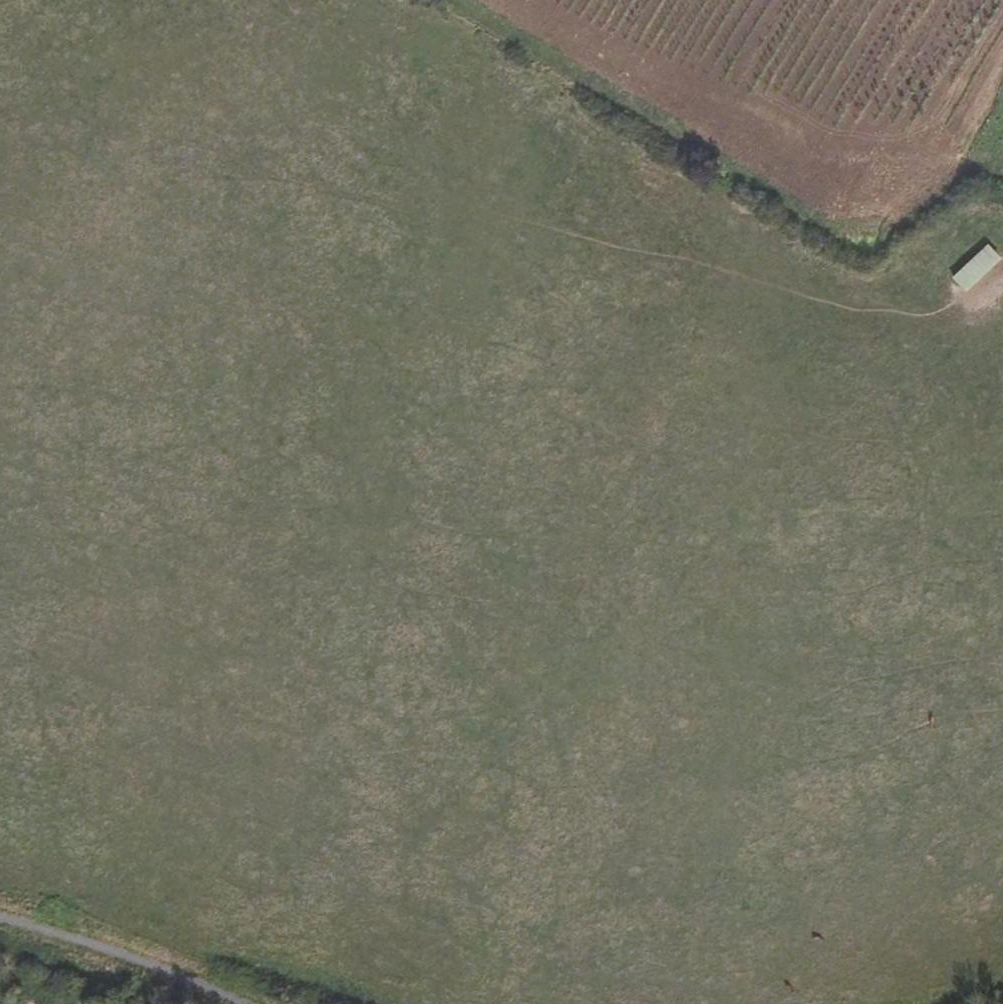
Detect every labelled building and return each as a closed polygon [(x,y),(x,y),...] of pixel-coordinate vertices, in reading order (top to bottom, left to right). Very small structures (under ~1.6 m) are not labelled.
[(986,244),(950,277),(963,292),(1000,260),(986,244)]
